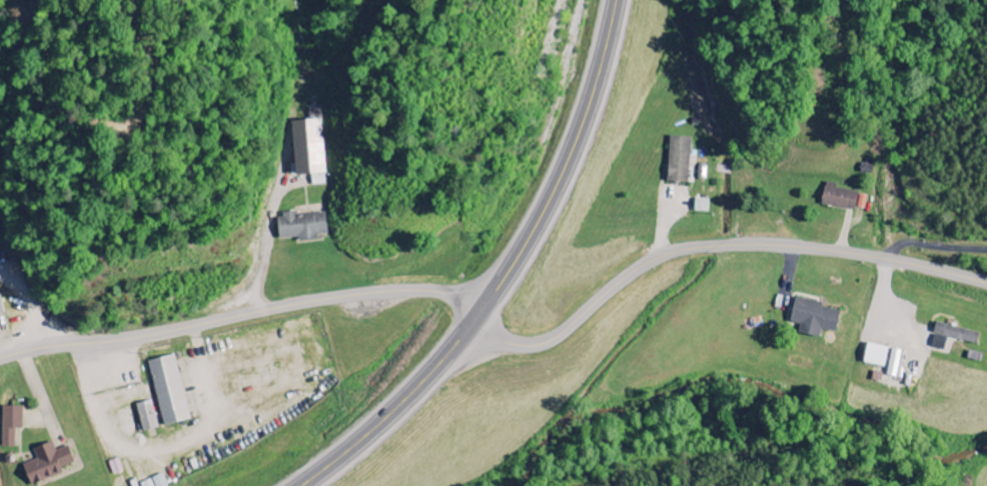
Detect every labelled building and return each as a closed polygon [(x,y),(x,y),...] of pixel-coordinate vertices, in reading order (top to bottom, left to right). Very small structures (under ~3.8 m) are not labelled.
[(323,174),(321,121),(291,122),(293,175),(323,174)] [(667,183),(688,183),(689,138),(668,137),(667,183)] [(858,193),(835,189),(836,185),(825,183),(821,206),(855,211),(858,193)] [(693,212),(707,213),(708,200),(694,200),(693,212)] [(277,242),(317,240),(317,235),(327,235),(326,214),(296,216),(296,215),(276,216),(277,242)] [(822,303),(794,297),(788,323),(800,325),(798,335),(818,339),(820,330),(834,333),(839,312),(821,308),(822,303)] [(978,335),(936,322),(932,333),(975,345),(978,335)] [(946,339),(933,335),(930,348),(943,351),(946,339)] [(883,368),(887,348),(865,344),(862,365),(883,368)] [(887,377),(896,378),(899,351),(890,350),(887,377)] [(189,420),(173,355),(147,362),(163,427),(189,420)] [(135,405),(141,433),(157,429),(150,401),(135,405)] [(0,448),(13,448),(14,429),(22,429),(22,408),(1,407),(0,448)] [(54,451),(51,443),(32,449),(36,460),(21,466),(28,485),(62,474),(60,468),(73,464),(67,447),(54,451)]
